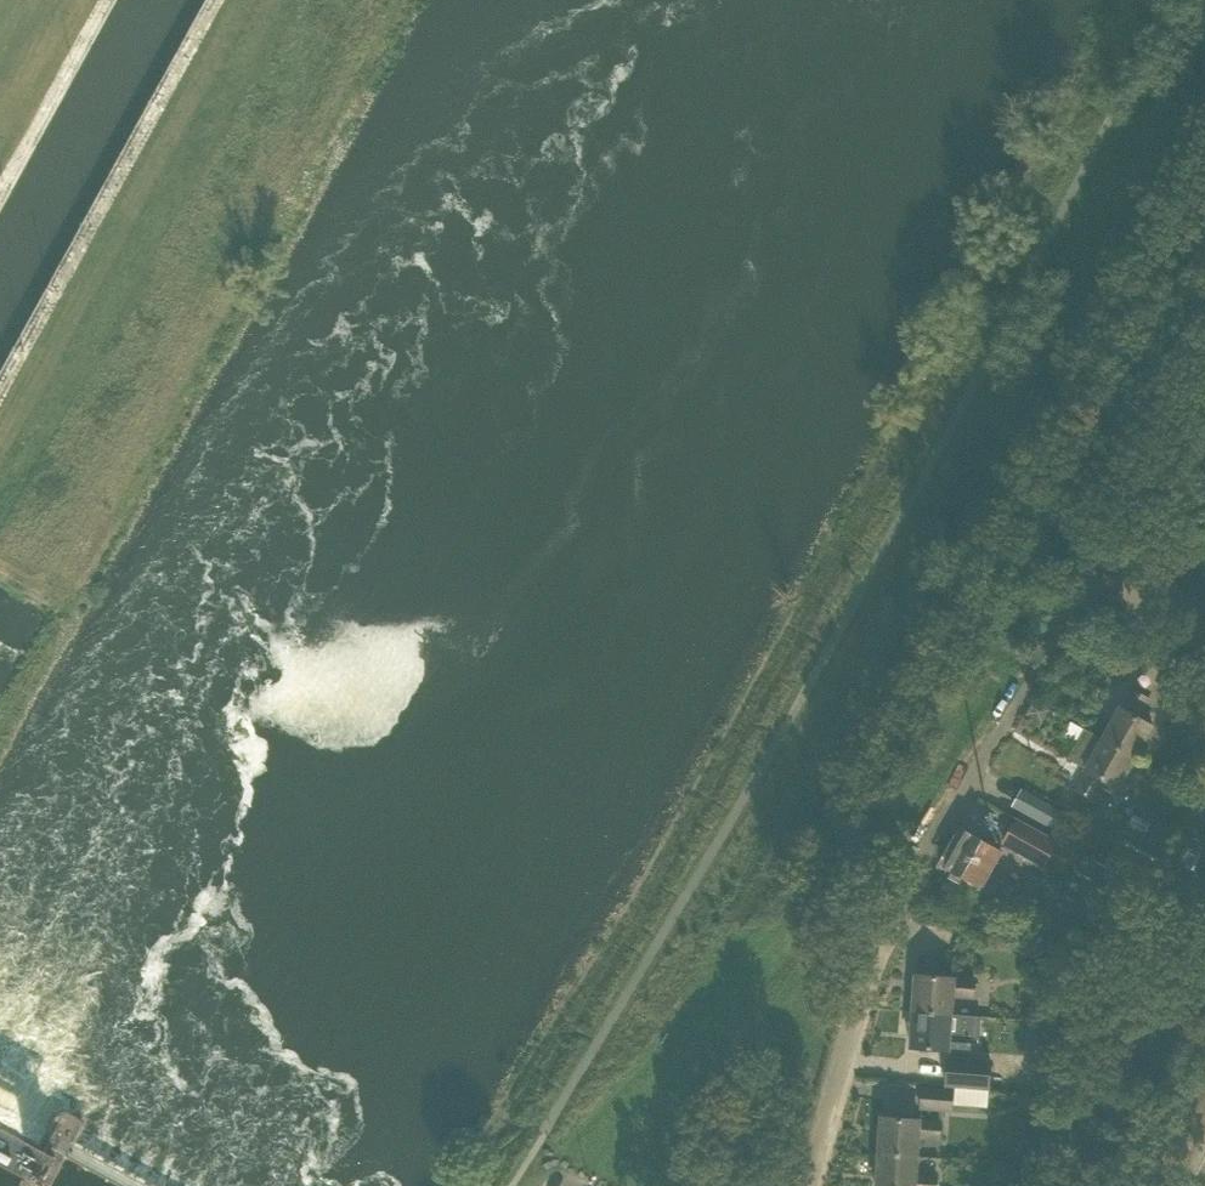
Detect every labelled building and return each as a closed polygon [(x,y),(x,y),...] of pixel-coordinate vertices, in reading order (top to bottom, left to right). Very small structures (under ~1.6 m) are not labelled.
[(1203,466),(1196,483),(1204,487),(1204,467),(1203,466)] [(1121,707),(1104,738),(1136,756),(1153,726),(1139,717),(1150,698),(1134,689),(1123,708),(1121,707)] [(922,702),(912,717),(923,725),(934,709),(922,702)] [(1108,807),(1119,787),(1136,756),(1104,738),(1085,728),(1068,758),(1087,769),(1089,770),(1078,790),(1108,807)] [(1014,805),(1035,817),(1054,828),(1063,811),(1023,789),(1014,805)] [(1017,818),(1004,839),(1025,851),(1023,855),(1044,867),(1059,841),(1017,818)] [(1070,847),(1079,831),(1080,829),(1066,821),(1056,839),(1070,847)] [(965,829),(944,866),(1006,902),(1015,887),(989,872),(1002,850),(965,829)] [(1096,862),(1105,846),(1079,831),(1070,847),(1096,862)] [(1149,890),(1162,865),(1118,840),(1104,864),(1149,890)] [(954,977),(917,974),(914,1011),(951,1014),(953,994),(974,996),(975,979),(954,978),(954,977)] [(1094,1018),(1108,991),(1099,987),(1086,1013),(1094,1018)] [(914,1011),(912,1046),(949,1049),(970,1050),(971,1034),(950,1032),(951,1014),(914,1011)] [(984,1087),(987,1063),(948,1059),(945,1083),(984,1087)] [(923,1088),(922,1107),(953,1109),(955,1090),(923,1088)] [(81,1131),(84,1126),(84,1122),(83,1119),(81,1118),(68,1110),(64,1110),(59,1112),(44,1137),(22,1179),(20,1183),(20,1185),(51,1185),(81,1131)] [(920,1119),(883,1117),(880,1153),(917,1156),(919,1137),(940,1138),(941,1121),(920,1120),(920,1119)] [(878,1185),(937,1185),(937,1176),(916,1174),(917,1156),(880,1153),(878,1185)]
